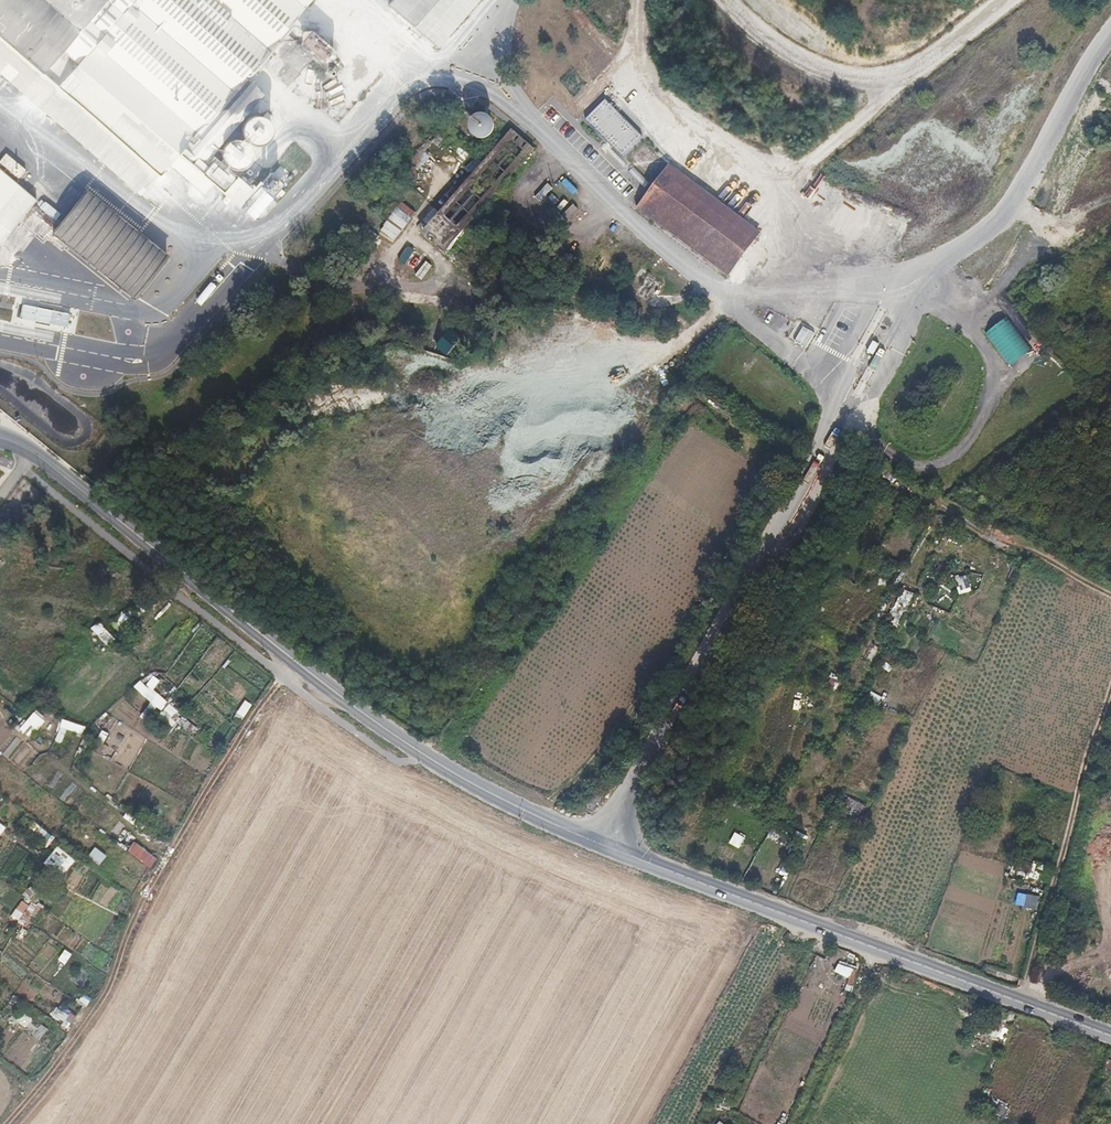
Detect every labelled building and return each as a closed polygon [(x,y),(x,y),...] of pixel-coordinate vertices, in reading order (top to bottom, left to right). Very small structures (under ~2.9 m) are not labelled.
[(137,191),(168,156),(202,186),(212,175),(219,183),(234,166),(233,163),(211,144),(259,88),(239,71),(250,58),(280,84),(308,51),(278,25),(299,0),(0,0),(0,76),(137,191)] [(468,0),(402,0),(441,33),(468,0)] [(587,118),(623,156),(644,137),(608,98),(587,118)] [(500,117),(496,116),(492,116),(488,117),(484,120),(482,124),(481,128),(481,133),(483,137),(486,140),(490,142),(494,143),(499,143),(503,140),(506,137),(508,133),(508,128),(507,123),(504,120),(500,117)] [(263,119),(259,123),(256,127),(256,133),(257,138),(260,142),(264,145),(269,147),(274,147),(278,145),(282,142),(285,138),(286,134),(286,129),(284,124),(281,121),(277,118),(272,117),(268,117),(263,119)] [(15,145),(16,145),(22,136),(0,122),(0,145),(10,152),(15,145)] [(239,144),(235,148),(232,153),(232,158),(233,163),(234,166),(235,167),(240,171),(245,172),(250,172),(254,170),(258,167),(261,163),(262,159),(262,154),(260,150),(257,146),(253,143),(248,142),(243,142),(239,144)] [(748,228),(661,152),(628,194),(713,268),(748,228)] [(475,175),(484,164),(475,156),(466,167),(475,175)] [(415,177),(414,163),(401,165),(402,179),(415,177)] [(36,195),(0,166),(0,240),(36,195)] [(559,187),(573,198),(578,192),(564,181),(559,187)] [(163,249),(86,183),(52,223),(130,288),(163,249)] [(545,186),(537,197),(543,202),(551,190),(545,186)] [(425,233),(441,213),(432,207),(417,227),(425,233)] [(399,241),(411,216),(395,208),(383,233),(399,241)] [(407,266),(417,252),(410,246),(399,260),(407,266)] [(416,274),(423,280),(434,266),(427,261),(416,274)] [(69,312),(23,304),(20,318),(66,327),(69,312)] [(1006,315),(984,332),(1009,365),(1031,348),(1006,315)] [(805,349),(814,332),(795,323),(787,340),(805,349)] [(444,355),(459,338),(447,327),(432,344),(444,355)] [(872,354),(877,344),(871,341),(866,351),(872,354)] [(126,630),(138,619),(129,608),(116,620),(126,630)] [(93,627),(98,636),(106,632),(102,623),(93,627)] [(873,645),(864,656),(870,660),(878,649),(873,645)] [(836,691),(838,681),(828,678),(825,688),(836,691)] [(152,687),(145,694),(161,710),(168,702),(152,687)] [(876,706),(881,698),(870,691),(865,700),(876,706)] [(243,723),(254,705),(246,700),(235,718),(243,723)] [(150,721),(157,707),(149,704),(143,718),(150,721)] [(34,712),(21,730),(32,738),(45,720),(34,712)] [(85,735),(87,727),(64,720),(61,729),(85,735)] [(135,841),(128,851),(151,868),(158,859),(135,841)] [(88,857),(100,866),(108,855),(96,846),(88,857)] [(1036,910),(1038,896),(1025,894),(1023,908),(1036,910)] [(31,901),(20,922),(26,925),(37,905),(31,901)] [(848,977),(851,969),(837,964),(834,972),(848,977)] [(88,1006),(92,998),(82,993),(78,1002),(88,1006)] [(64,1021),(69,1014),(57,1006),(52,1014),(64,1021)] [(33,1033),(39,1025),(22,1012),(16,1020),(33,1033)] [(998,1101),(991,1111),(1002,1118),(1009,1108),(998,1101)]
